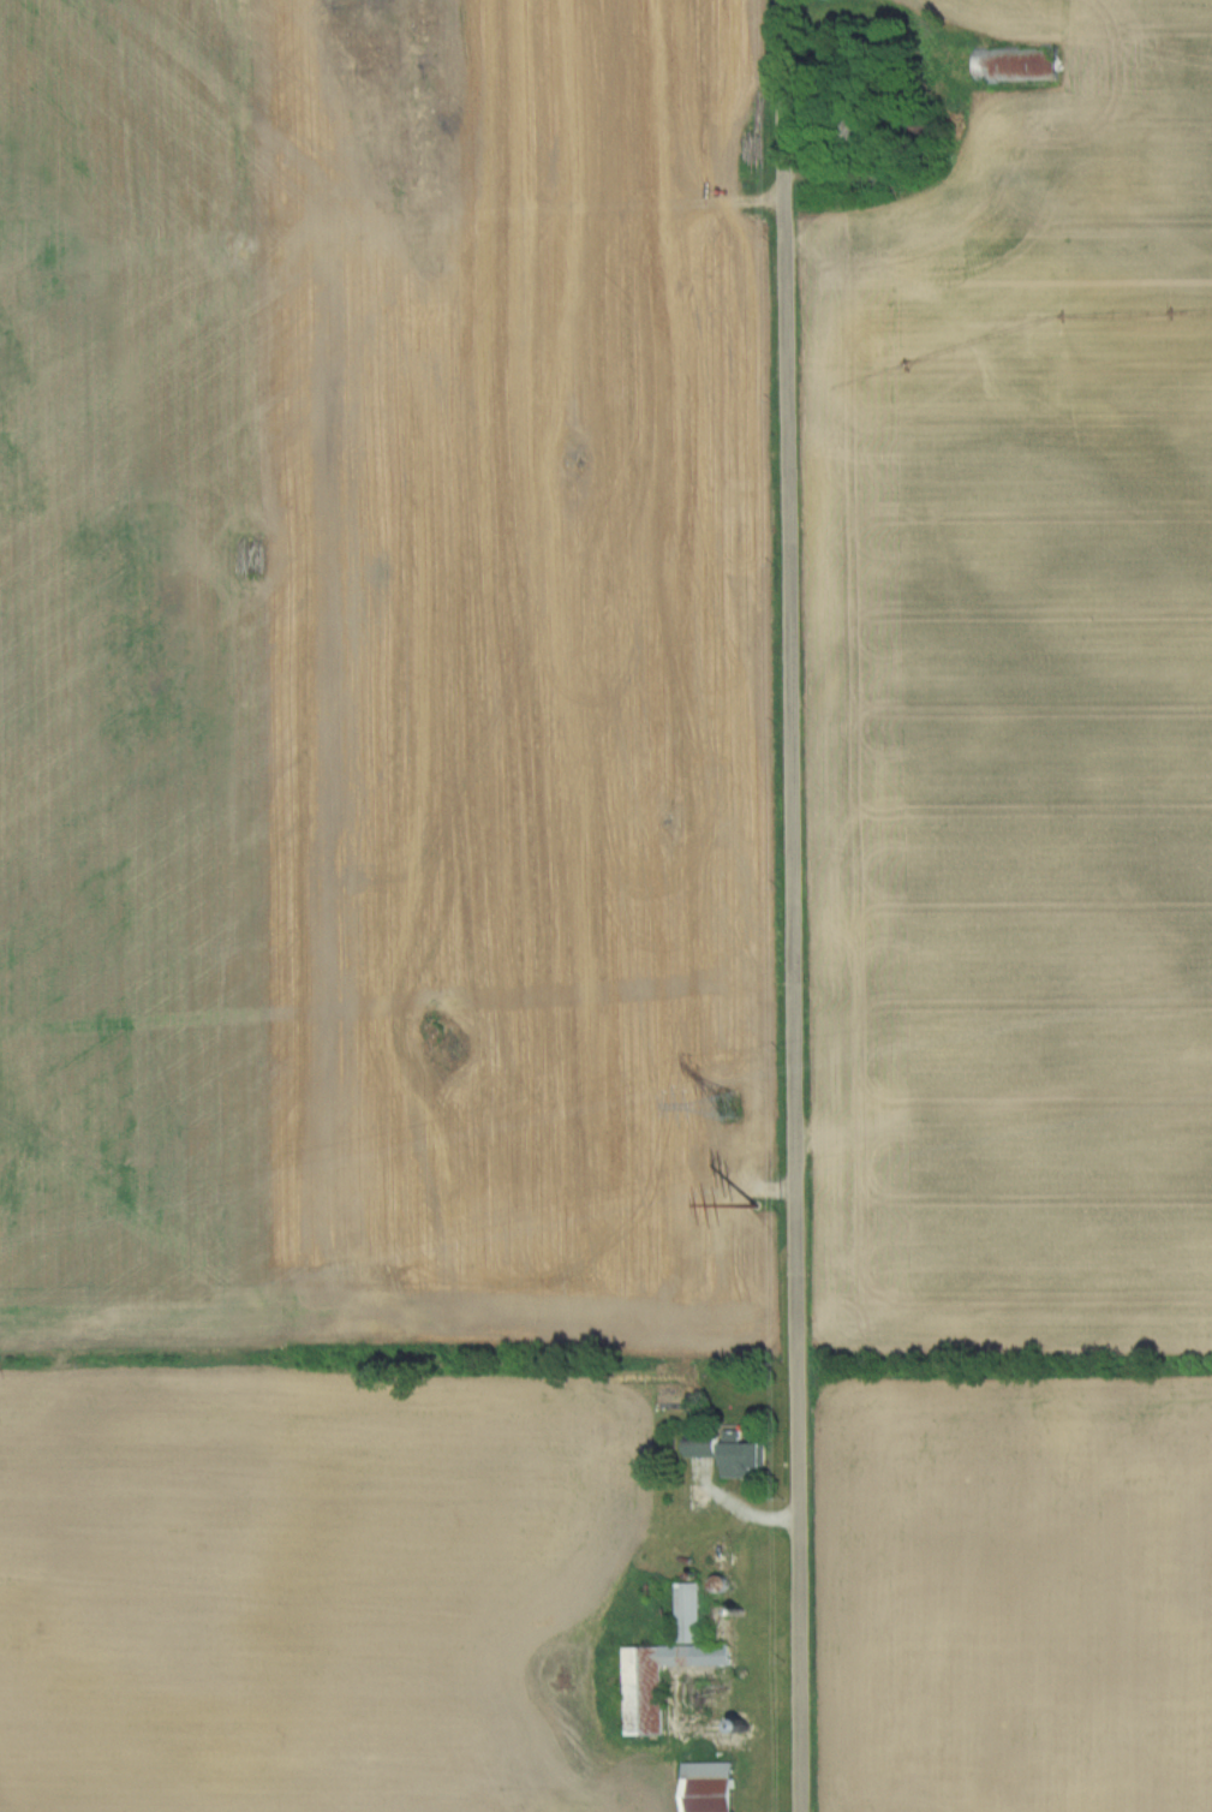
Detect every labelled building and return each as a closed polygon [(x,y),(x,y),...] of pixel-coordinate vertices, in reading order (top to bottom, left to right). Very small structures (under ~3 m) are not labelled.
[(1035,50),(1037,73),(1051,72),(1049,49),(1035,50)] [(726,1477),(766,1478),(766,1442),(745,1442),(745,1432),(691,1431),(690,1457),(726,1457),(726,1477)] [(700,1582),(677,1583),(677,1646),(627,1647),(628,1736),(665,1735),(664,1667),(732,1666),(732,1645),(701,1645),(700,1582)] [(735,1762),(685,1762),(685,1811),(735,1811),(735,1762)]
